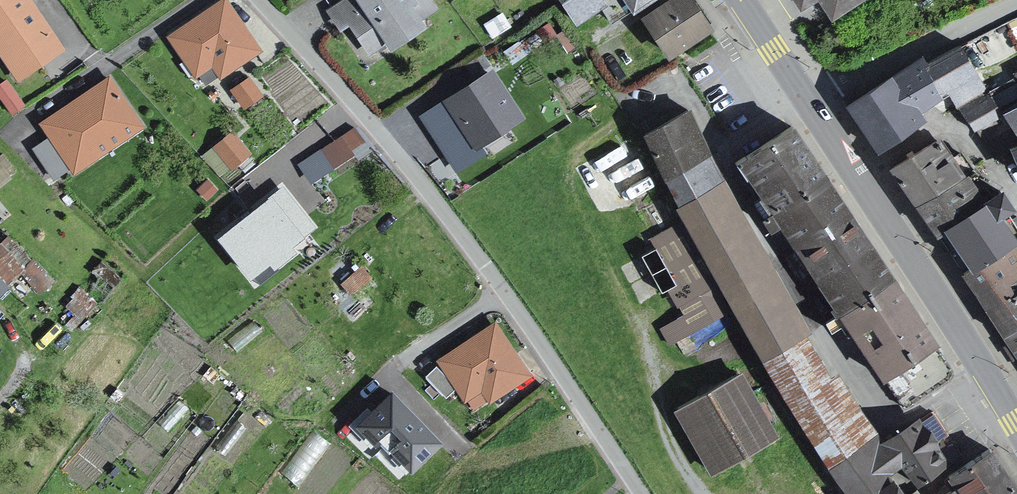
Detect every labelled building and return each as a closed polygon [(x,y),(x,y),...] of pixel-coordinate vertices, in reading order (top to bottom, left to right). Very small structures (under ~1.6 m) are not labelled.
[(19,74),(68,44),(37,0),(0,0),(0,49),(19,74)] [(266,48),(231,0),(223,0),(170,34),(201,72),(213,64),(222,74),(266,48)] [(367,0),(338,0),(326,8),(344,29),(353,25),(370,53),(394,39),(367,0)] [(394,39),(399,46),(435,22),(429,14),(443,4),(440,0),(367,0),(394,39)] [(581,22),(610,1),(609,0),(564,0),(581,22)] [(643,13),(662,0),(634,0),(643,13)] [(649,19),(677,61),(723,30),(702,0),(677,0),(649,19)] [(806,7),(818,0),(831,21),(862,0),(801,0),(806,7)] [(923,56),(845,103),(874,149),(878,154),(980,88),(976,71),(1016,53),(1000,24),(926,61),(923,56)] [(495,67),(445,99),(477,149),(526,117),(495,67)] [(244,106),(266,91),(252,70),(230,84),(244,106)] [(0,79),(0,91),(10,110),(23,103),(9,75),(0,79)] [(145,123),(110,75),(41,121),(78,168),(145,123)] [(994,87),(959,106),(977,132),(1008,113),(994,87)] [(1008,113),(1016,126),(1016,109),(1008,113)] [(696,110),(649,134),(703,243),(832,473),(884,436),(729,180),(696,110)] [(309,177),(367,143),(355,123),(297,157),(309,177)] [(217,173),(251,150),(234,125),(200,148),(217,173)] [(799,131),(748,162),(827,279),(893,385),(942,349),(799,131)] [(48,133),(33,142),(54,175),(69,166),(48,133)] [(895,162),(968,268),(1016,241),(1016,217),(1008,215),(989,171),(976,171),(954,135),(895,162)] [(290,186),(223,228),(253,276),(320,233),(290,186)] [(1016,209),(1016,188),(1004,193),(1012,211),(1016,209)] [(677,221),(648,238),(634,247),(656,290),(670,289),(684,309),(656,326),(667,342),(725,312),(677,221)] [(55,271),(2,233),(0,235),(0,267),(12,276),(16,271),(41,290),(55,271)] [(968,268),(961,272),(1016,358),(1016,241),(968,268)] [(345,304),(370,271),(347,254),(333,271),(340,277),(328,292),(345,304)] [(10,287),(0,276),(0,297),(10,287)] [(498,317),(442,356),(467,397),(486,390),(491,398),(533,374),(498,317)] [(679,412),(713,473),(790,430),(753,363),(739,371),(737,379),(679,412)] [(393,380),(357,414),(413,473),(449,439),(393,380)] [(832,473),(846,493),(916,493),(915,492),(949,476),(957,462),(925,414),(885,446),(884,436),(832,473)] [(949,476),(959,489),(951,493),(1016,493),(1016,478),(998,450),(949,476)]
